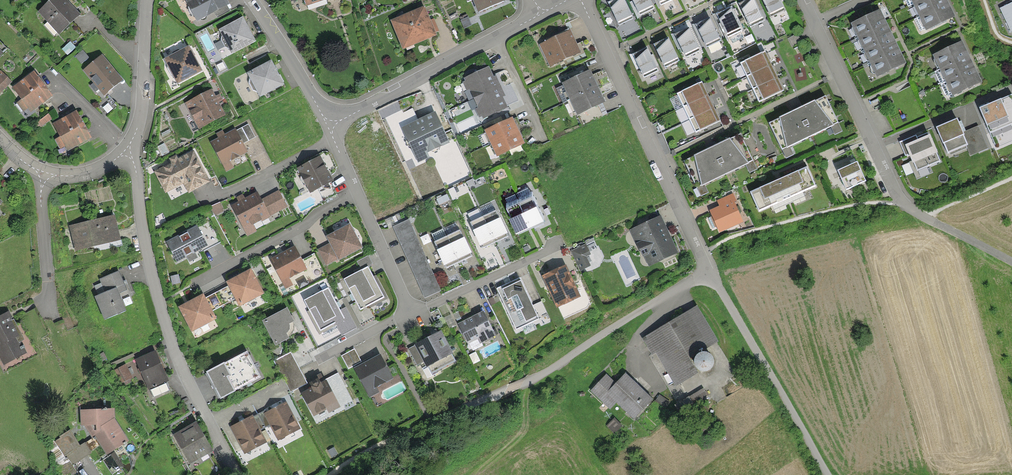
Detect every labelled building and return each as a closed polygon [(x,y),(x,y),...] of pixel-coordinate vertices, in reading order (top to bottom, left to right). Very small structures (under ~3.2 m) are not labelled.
[(36,12),(57,34),(77,14),(64,0),(48,0),(36,12)] [(187,3),(196,23),(225,10),(221,0),(192,0),(187,3)] [(303,12),(339,3),(341,0),(300,0),(303,12)] [(479,13),(500,5),(498,0),(474,0),(479,13)] [(606,4),(617,28),(632,21),(622,0),(614,0),(606,4)] [(638,18),(653,12),(648,0),(630,0),(638,18)] [(738,5),(748,29),(763,23),(753,0),(750,0),(738,5)] [(768,20),(783,13),(777,0),(759,0),(768,20)] [(923,34),(952,21),(948,13),(942,0),(908,0),(923,34)] [(998,8),(1009,33),(1011,32),(1011,2),(998,8)] [(729,9),(713,16),(724,40),(739,34),(729,9)] [(882,21),(879,13),(849,26),(874,81),(903,69),(898,58),(893,46),(886,32),(882,21)] [(422,15),(393,26),(404,53),(432,42),(422,15)] [(240,19),(218,30),(229,53),(252,42),(240,19)] [(707,20),(692,26),(703,50),(718,44),(707,20)] [(765,40),(777,35),(772,23),(759,28),(765,40)] [(687,30),(671,36),(682,60),(697,54),(687,30)] [(568,31),(539,46),(549,67),(579,52),(568,31)] [(666,39),(651,46),(662,70),(677,64),(666,39)] [(961,45),(931,58),(950,100),(979,86),(976,79),(970,66),(964,53),(961,45)] [(187,49),(163,61),(176,85),(199,73),(187,49)] [(645,49),(630,56),(640,80),(655,73),(645,49)] [(763,52),(737,63),(743,77),(769,65),(763,52)] [(101,53),(81,69),(103,96),(124,79),(101,53)] [(269,62),(247,73),(258,95),(280,84),(269,62)] [(769,65),(743,77),(749,90),(775,78),(769,65)] [(467,91),(471,99),(499,87),(494,76),(491,77),(487,67),(462,79),(463,81),(460,83),(464,93),(467,91)] [(560,84),(568,100),(595,87),(587,71),(560,84)] [(0,73),(0,91),(9,82),(0,73)] [(49,98),(32,73),(9,88),(18,100),(14,103),(20,112),(24,109),(27,113),(49,98)] [(775,78),(749,90),(755,103),(781,91),(775,78)] [(701,83),(675,94),(681,108),(707,96),(701,83)] [(503,95),(499,87),(471,99),(475,108),(473,109),(477,117),(479,116),(481,120),(505,108),(500,97),(503,95)] [(602,102),(595,87),(568,100),(575,115),(602,102)] [(211,91),(184,105),(197,130),(224,117),(215,99),(211,91)] [(707,96),(681,108),(687,121),(713,109),(707,96)] [(982,109),(995,150),(1011,143),(1011,96),(982,109)] [(839,133),(822,97),(793,111),(766,124),(784,160),(792,156),(787,147),(827,128),(831,137),(839,133)] [(713,109),(687,121),(693,134),(719,123),(713,109)] [(61,119),(50,125),(57,136),(54,138),(60,149),(63,147),(66,152),(88,140),(72,112),(61,119)] [(434,116),(400,129),(415,166),(429,160),(428,158),(448,150),(434,116)] [(511,119),(480,132),(485,142),(487,141),(494,158),(522,145),(515,131),(517,130),(511,119)] [(957,119),(935,128),(948,158),(965,151),(969,158),(986,151),(976,127),(963,133),(957,119)] [(213,142),(210,144),(224,173),(234,168),(230,162),(245,154),(234,131),(223,136),(221,132),(211,137),(213,142)] [(710,148),(681,161),(699,198),(707,195),(702,185),(743,166),(747,175),(757,171),(740,134),(710,148)] [(915,138),(898,145),(903,157),(906,156),(916,181),(931,175),(929,169),(941,164),(929,136),(917,141),(915,138)] [(191,152),(152,173),(163,194),(180,185),(185,193),(207,182),(191,152)] [(319,159),(295,170),(306,194),(327,184),(331,183),(319,159)] [(863,183),(855,164),(836,171),(843,191),(863,183)] [(804,168),(748,193),(756,213),(769,207),(771,211),(802,197),(800,193),(813,187),(804,168)] [(526,184),(500,196),(516,229),(541,218),(526,184)] [(237,204),(229,208),(244,238),(254,232),(251,226),(285,208),(276,191),(259,200),(255,193),(242,200),(240,195),(234,198),(237,204)] [(741,224),(730,195),(715,201),(717,207),(708,210),(717,234),(741,224)] [(490,202),(465,214),(480,248),(506,236),(490,202)] [(112,217),(69,227),(75,253),(118,243),(114,228),(112,217)] [(660,219),(629,233),(646,269),(677,255),(660,219)] [(407,221),(392,228),(423,299),(438,292),(407,221)] [(453,223),(428,234),(443,268),(469,256),(453,223)] [(348,224),(325,235),(329,243),(317,249),(325,265),(338,259),(340,263),(362,252),(348,224)] [(195,226),(163,242),(174,262),(184,257),(187,263),(196,258),(193,252),(205,246),(195,226)] [(596,249),(592,242),(571,251),(581,272),(589,268),(585,259),(591,256),(589,252),(596,249)] [(294,247),(268,260),(283,290),(292,285),(289,279),(295,276),(294,274),(305,269),(294,247)] [(564,266),(541,277),(554,308),(579,298),(564,266)] [(367,268),(342,280),(357,309),(382,297),(367,268)] [(248,270),(224,283),(226,286),(232,299),(236,308),(261,295),(248,270)] [(117,271),(97,278),(103,295),(93,299),(101,321),(123,313),(116,295),(125,292),(117,271)] [(533,273),(524,277),(540,321),(549,317),(533,273)] [(518,279),(494,289),(500,301),(513,330),(536,319),(518,279)] [(226,286),(203,298),(209,311),(232,299),(226,286)] [(327,288),(302,301),(317,331),(342,319),(327,288)] [(201,295),(176,307),(189,333),(214,321),(209,311),(203,298),(201,295)] [(698,307),(644,338),(654,355),(651,357),(662,375),(667,372),(676,387),(696,376),(687,360),(719,343),(698,307)] [(285,309),(259,322),(271,346),(297,334),(285,309)] [(0,316),(0,365),(1,367),(23,357),(17,344),(22,342),(8,312),(0,316)] [(482,313),(456,325),(465,344),(476,339),(478,344),(494,336),(482,313)] [(437,331),(406,347),(415,364),(421,361),(428,374),(452,361),(437,331)] [(352,350),(339,357),(345,368),(358,361),(352,350)] [(261,378),(247,352),(207,373),(221,399),(261,378)] [(154,353),(134,360),(146,391),(166,384),(154,353)] [(288,353),(271,362),(287,392),(304,383),(288,353)] [(378,356),(353,368),(367,398),(383,391),(392,386),(378,356)] [(694,361),(693,364),(693,368),(695,371),(697,373),(699,375),(702,376),(706,376),(709,374),(711,372),(713,369),(714,366),(713,363),(711,360),(709,357),(706,356),(702,356),(699,357),(696,359),(694,361)] [(339,372),(330,377),(344,404),(353,399),(339,372)] [(655,400),(627,374),(617,384),(607,375),(599,384),(591,393),(611,411),(618,404),(636,420),(655,400)] [(339,413),(323,382),(302,392),(305,398),(301,399),(313,422),(325,416),(326,419),(339,413)] [(705,387),(693,395),(699,405),(711,397),(705,387)] [(288,403),(261,418),(274,444),(301,430),(288,403)] [(125,440),(114,418),(113,409),(81,411),(80,426),(94,444),(113,470),(123,465),(112,448),(125,440)] [(253,420),(229,431),(243,459),(266,447),(253,420)] [(194,422),(171,436),(189,464),(211,451),(194,422)]
